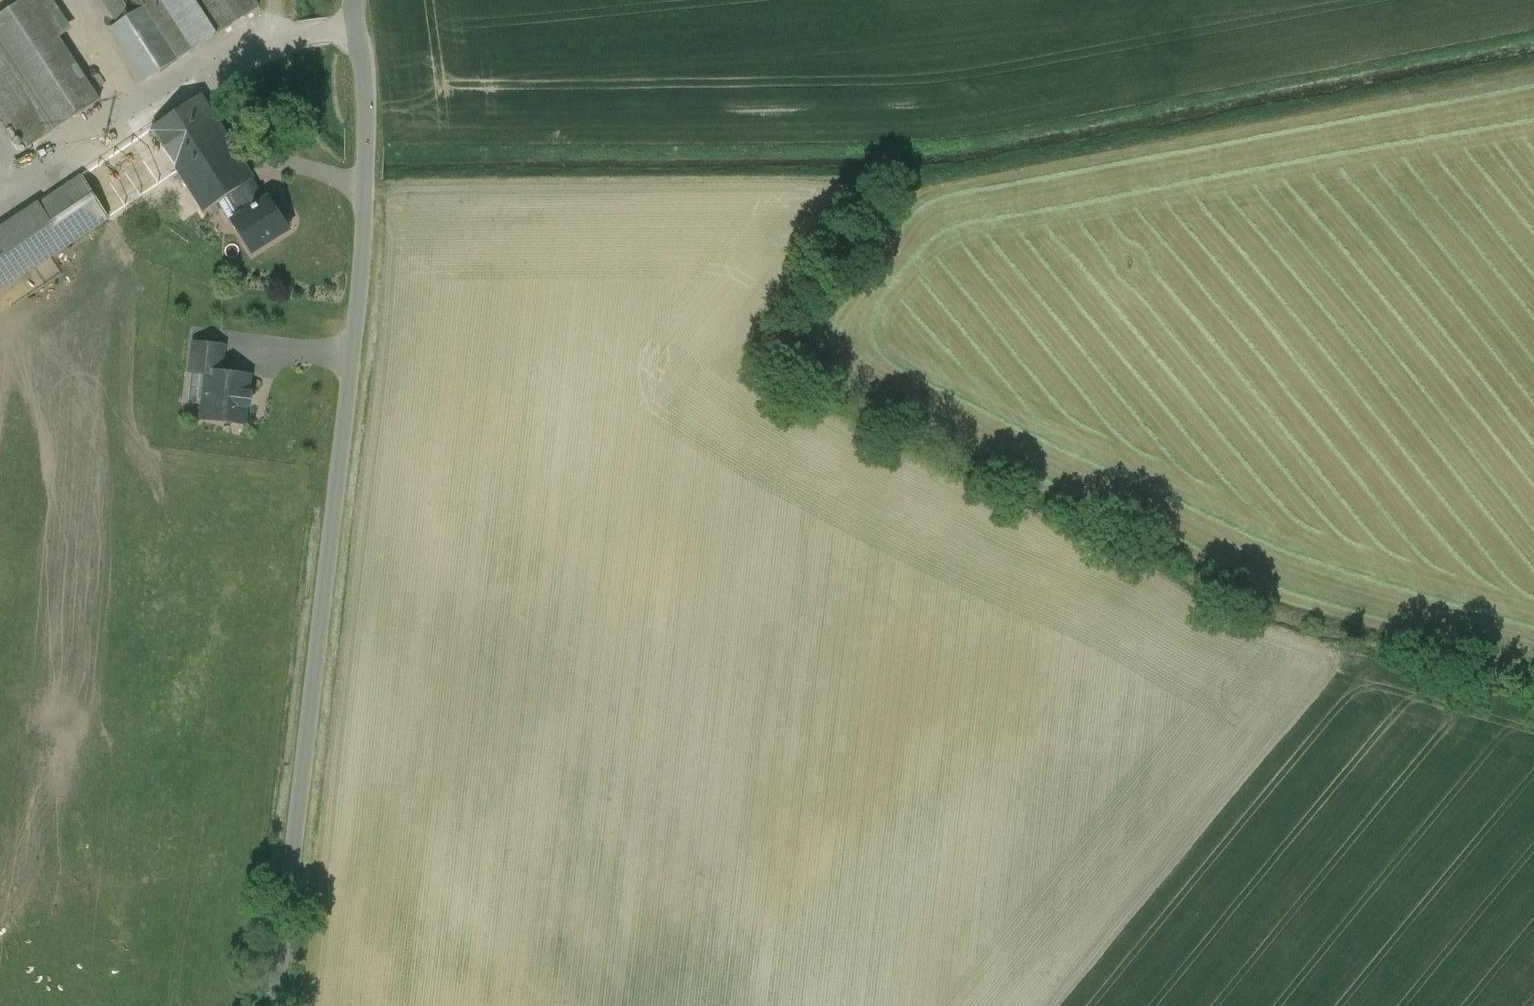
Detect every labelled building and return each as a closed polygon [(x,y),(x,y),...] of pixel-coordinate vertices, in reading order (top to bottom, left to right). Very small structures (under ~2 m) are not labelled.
[(0,15),(0,103),(28,146),(99,101),(59,38),(35,0),(24,0),(0,15)] [(59,38),(72,29),(54,0),(35,0),(59,38)] [(111,0),(103,0),(118,23),(123,20),(130,15),(122,3),(115,7),(111,0)] [(159,0),(124,0),(121,2),(122,3),(130,15),(144,6),(178,59),(192,50),(159,0)] [(192,50),(216,34),(195,0),(159,0),(192,50)] [(255,0),(195,0),(216,34),(259,6),(255,0)] [(118,23),(110,28),(144,80),(178,59),(144,6),(130,15),(123,20),(118,23)] [(200,96),(81,176),(109,217),(179,172),(228,141),(200,96)] [(228,141),(179,172),(204,209),(217,201),(233,191),(251,179),(253,178),(228,141)] [(81,176),(39,204),(66,245),(105,220),(109,217),(81,176)] [(265,200),(251,179),(233,191),(245,212),(265,200)] [(233,191),(217,201),(230,222),(234,219),(245,212),(233,191)] [(245,212),(234,219),(253,248),(288,228),(269,198),(265,200),(245,212)] [(66,245),(39,204),(0,229),(0,289),(66,245)] [(224,347),(196,344),(193,371),(209,373),(209,372),(221,373),(224,347)] [(221,373),(209,372),(209,373),(204,418),(245,423),(247,406),(251,407),(253,394),(249,394),(250,377),(221,373)]
